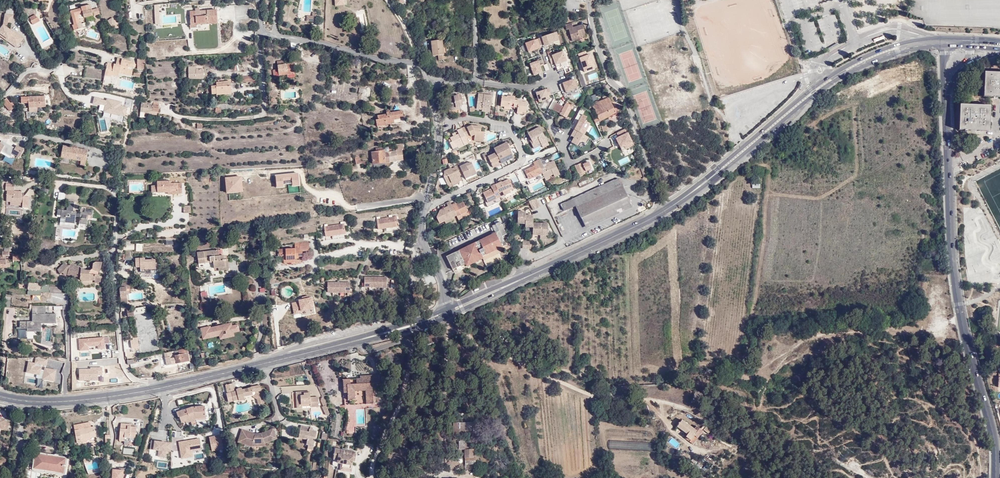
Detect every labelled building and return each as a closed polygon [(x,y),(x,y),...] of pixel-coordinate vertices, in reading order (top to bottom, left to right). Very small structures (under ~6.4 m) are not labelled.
[(83,17),(91,15),(89,4),(80,5),(81,7),(70,10),(73,24),(72,25),(73,30),(81,28),(80,23),(79,23),(76,12),(82,12),(83,17)] [(248,19),(248,5),(242,5),(242,9),(235,9),(235,20),(248,19)] [(189,12),(189,24),(191,24),(191,26),(196,25),(205,25),(216,25),(216,24),(218,24),(218,23),(221,23),(220,10),(217,10),(200,11),(195,11),(195,8),(185,8),(185,12),(189,12)] [(5,13),(3,25),(0,27),(0,36),(17,48),(24,38),(12,28),(14,14),(5,13)] [(316,22),(316,14),(315,13),(313,13),(313,16),(307,16),(307,22),(316,22)] [(681,32),(675,15),(667,18),(671,29),(666,31),(668,36),(681,32)] [(573,24),(566,26),(567,31),(569,31),(573,43),(587,38),(583,26),(574,28),(573,24)] [(555,33),(523,44),(526,53),(559,42),(555,33)] [(440,51),(441,44),(442,37),(430,37),(430,51),(435,51),(435,56),(443,57),(443,51),(440,51)] [(566,62),(562,52),(548,57),(551,64),(553,63),(555,66),(566,62)] [(587,53),(579,55),(586,74),(597,71),(591,56),(589,57),(587,53)] [(288,73),(296,72),(294,63),(284,63),(284,59),(278,60),(279,67),(274,68),(275,78),(280,77),(280,74),(288,73)] [(121,68),(116,67),(116,65),(108,63),(107,65),(105,65),(103,76),(103,78),(111,79),(111,77),(113,77),(113,76),(119,77),(119,75),(131,77),(131,76),(132,76),(135,62),(133,62),(122,60),(121,68)] [(537,61),(528,64),(533,76),(542,72),(537,61)] [(189,79),(204,79),(204,69),(196,69),(196,66),(188,67),(189,79)] [(561,79),(566,77),(565,72),(570,71),(569,68),(559,71),(561,79)] [(999,98),(999,73),(984,73),(983,97),(996,97),(999,98)] [(573,80),(559,84),(561,91),(564,90),(564,92),(567,93),(577,90),(573,80)] [(231,81),(216,82),(217,86),(211,86),(212,95),(217,94),(217,95),(232,94),(231,81)] [(364,95),(364,94),(369,96),(371,89),(359,87),(358,94),(364,95)] [(548,89),(534,94),(537,104),(548,100),(547,96),(551,95),(548,89)] [(455,105),(456,107),(460,106),(459,104),(463,103),(461,91),(458,91),(457,92),(453,93),(454,96),(446,97),(448,106),(455,105)] [(482,106),(490,107),(491,93),(478,92),(477,107),(482,108),(482,106)] [(526,112),(527,102),(522,101),(522,99),(514,99),(514,96),(506,95),(506,96),(501,96),(500,105),(505,106),(510,106),(510,103),(513,103),(513,106),(517,106),(517,111),(522,112),(526,112)] [(46,106),(45,96),(22,96),(21,102),(28,103),(29,106),(27,111),(29,112),(42,110),(41,106),(46,106)] [(14,106),(6,98),(1,101),(10,110),(14,106)] [(608,98),(591,104),(597,116),(593,119),(595,123),(619,110),(617,107),(614,108),(608,98)] [(146,102),(142,102),(141,113),(149,113),(149,112),(158,112),(159,105),(146,104),(146,102)] [(573,105),(570,104),(569,105),(565,103),(564,106),(557,102),(553,109),(561,112),(560,114),(567,117),(570,109),(571,109),(573,105)] [(958,130),(989,132),(990,117),(990,106),(960,105),(958,130)] [(404,118),(402,111),(391,112),(390,111),(387,112),(387,115),(378,116),(378,119),(376,119),(377,126),(391,124),(390,120),(404,118)] [(573,138),(570,143),(576,147),(579,142),(586,144),(588,139),(583,136),(589,124),(584,122),(587,117),(582,114),(570,136),(573,138)] [(465,125),(460,127),(465,136),(470,134),(471,137),(475,138),(484,139),(485,130),(481,130),(481,126),(470,124),(466,126),(465,125)] [(541,143),(547,140),(540,125),(528,131),(532,139),(530,140),(532,145),(540,141),(541,143)] [(465,136),(460,127),(456,128),(456,130),(458,132),(452,135),(449,136),(451,139),(448,141),(451,148),(457,145),(463,142),(464,145),(468,143),(465,136)] [(613,135),(622,151),(633,145),(625,129),(613,135)] [(500,160),(513,154),(507,141),(494,147),(495,150),(500,160)] [(6,155),(3,161),(11,165),(13,160),(9,158),(14,149),(5,144),(1,153),(6,155)] [(88,149),(63,144),(62,157),(80,160),(79,165),(85,166),(88,149)] [(12,154),(20,159),(24,149),(17,145),(12,154)] [(401,150),(402,150),(402,145),(395,146),(395,150),(384,152),(383,147),(376,148),(376,151),(372,151),(373,161),(374,164),(402,161),(402,155),(401,150)] [(501,162),(500,160),(495,150),(488,154),(486,151),(481,153),(486,161),(490,159),(493,166),(501,162)] [(514,156),(513,154),(500,160),(501,162),(514,156)] [(554,174),(555,177),(562,174),(555,159),(551,162),(552,164),(545,167),(544,164),(540,157),(536,159),(537,160),(543,172),(544,175),(546,178),(554,174)] [(530,179),(536,176),(543,172),(537,160),(534,162),(536,164),(525,169),(530,179)] [(470,172),(471,175),(476,172),(471,161),(469,162),(468,161),(459,165),(458,164),(454,166),(455,168),(451,170),(450,167),(443,170),(444,177),(448,185),(452,182),(453,185),(456,184),(455,181),(459,180),(460,179),(461,180),(465,178),(464,175),(470,172)] [(575,166),(579,176),(585,173),(585,172),(585,171),(581,163),(575,166)] [(113,171),(106,171),(106,180),(114,179),(113,171)] [(275,176),(277,189),(285,189),(284,186),(292,185),(292,188),(300,187),(298,173),(275,176)] [(242,177),(225,178),(226,195),(243,193),(242,177)] [(502,181),(495,183),(501,196),(514,189),(509,178),(502,181)] [(573,199),(575,206),(585,225),(630,205),(618,178),(573,199)] [(171,189),(182,189),(182,185),(178,185),(177,181),(171,181),(170,179),(158,179),(158,183),(157,190),(157,191),(171,191),(171,189)] [(5,183),(6,209),(16,209),(16,214),(19,214),(19,208),(29,208),(29,196),(22,196),(22,191),(14,191),(14,183),(5,183)] [(487,205),(502,199),(501,196),(495,183),(491,185),(491,187),(483,191),(485,196),(483,197),(487,205)] [(564,211),(575,206),(573,199),(561,204),(564,211)] [(73,201),(66,200),(65,209),(57,208),(56,213),(59,213),(58,219),(63,220),(63,223),(72,224),(73,218),(77,219),(76,224),(84,226),(85,217),(89,218),(89,216),(91,216),(92,209),(83,208),(83,211),(78,211),(79,212),(72,211),(73,201)] [(451,204),(457,216),(469,211),(464,200),(461,202),(461,203),(457,205),(456,203),(451,204)] [(453,218),(457,216),(451,204),(449,201),(446,203),(448,206),(441,209),(438,218),(440,224),(444,222),(453,218)] [(517,221),(525,222),(526,214),(526,210),(519,210),(517,221)] [(457,216),(459,220),(470,214),(469,211),(457,216)] [(525,222),(525,225),(533,225),(533,221),(533,218),(534,214),(533,214),(526,214),(525,222)] [(396,217),(377,219),(378,229),(398,227),(396,217)] [(453,221),(453,220),(452,218),(445,222),(446,224),(447,227),(454,223),(453,221)] [(72,224),(63,223),(63,220),(58,219),(57,225),(71,228),(72,224)] [(533,221),(533,225),(532,232),(540,233),(541,222),(533,221)] [(484,256),(491,252),(490,250),(502,245),(500,240),(504,239),(502,236),(507,234),(505,230),(502,224),(501,222),(493,226),(496,233),(456,252),(462,266),(466,265),(467,266),(484,258),(484,256)] [(541,222),(540,233),(547,234),(548,222),(541,222)] [(324,226),(326,237),(346,234),(344,224),(324,226)] [(297,255),(300,255),(304,254),(304,250),(310,249),(309,240),(300,242),(300,247),(280,249),(280,256),(285,256),(285,260),(297,258),(297,255)] [(219,247),(197,250),(199,261),(206,260),(206,256),(210,255),(211,260),(215,259),(216,265),(218,265),(226,264),(224,256),(224,252),(220,253),(219,247)] [(25,261),(25,255),(25,253),(16,253),(16,260),(25,261)] [(226,264),(218,265),(218,268),(229,266),(227,256),(224,256),(226,264)] [(145,271),(145,269),(155,269),(155,259),(144,259),(144,257),(135,257),(135,265),(140,265),(139,271),(145,271)] [(455,258),(448,258),(453,270),(459,267),(455,258)] [(6,268),(6,266),(10,266),(10,260),(0,260),(0,268),(6,268)] [(100,272),(103,262),(96,262),(93,264),(93,269),(90,270),(86,270),(83,268),(71,264),(71,266),(63,264),(57,270),(60,275),(63,273),(65,276),(67,275),(70,275),(71,278),(79,277),(80,279),(82,282),(85,286),(92,284),(93,281),(95,281),(95,283),(101,282),(101,278),(99,278),(100,276),(100,272)] [(387,278),(364,278),(364,288),(387,288),(387,278)] [(128,279),(121,279),(118,285),(119,299),(126,299),(125,288),(129,288),(128,279)] [(49,285),(49,284),(27,283),(26,295),(40,295),(40,293),(67,292),(67,285),(49,285)] [(350,283),(328,283),(328,293),(350,293),(350,283)] [(417,307),(424,305),(421,293),(420,291),(418,290),(417,286),(413,287),(414,292),(413,293),(413,295),(417,307)] [(312,298),(292,303),(293,314),(314,310),(312,298)] [(45,305),(32,304),(32,320),(19,320),(19,326),(27,326),(27,330),(41,330),(40,320),(49,321),(49,322),(56,322),(56,313),(45,312),(45,305)] [(63,306),(49,306),(49,309),(59,309),(59,316),(63,316),(63,306)] [(210,326),(201,329),(203,339),(208,338),(208,336),(212,335),(212,337),(219,336),(233,333),(239,331),(238,325),(232,326),(231,323),(211,328),(210,326)] [(175,362),(189,359),(188,351),(187,351),(187,346),(178,348),(178,352),(174,353),(175,362)] [(34,363),(28,362),(26,373),(37,375),(36,379),(54,382),(56,370),(46,368),(47,359),(35,357),(34,363)] [(88,371),(100,370),(99,359),(87,360),(88,371)] [(380,383),(380,375),(360,376),(360,379),(356,379),(356,384),(350,384),(350,379),(343,379),(344,405),(348,405),(348,400),(356,400),(355,391),(366,391),(366,403),(374,403),(373,383),(380,383)] [(252,397),(261,395),(257,392),(260,391),(259,385),(239,389),(239,388),(233,390),(232,383),(223,384),(225,394),(230,394),(232,402),(252,397)] [(309,391),(297,392),(297,409),(303,409),(302,404),(311,404),(311,408),(319,407),(319,397),(318,397),(310,397),(310,391),(309,391)] [(703,408),(708,397),(696,393),(692,403),(703,408)] [(263,403),(261,395),(252,397),(255,398),(256,404),(263,403)] [(326,415),(330,414),(326,405),(324,399),(321,401),(324,407),(323,407),(326,415)] [(179,422),(183,421),(193,418),(203,418),(202,406),(189,406),(180,410),(179,409),(173,412),(175,418),(177,417),(179,422)] [(7,430),(10,422),(6,421),(7,418),(0,417),(0,428),(7,430)] [(707,426),(703,431),(697,426),(694,428),(682,419),(677,427),(688,435),(685,439),(690,442),(693,445),(703,431),(704,430),(709,434),(712,429),(707,426)] [(467,434),(467,421),(453,422),(453,435),(467,434)] [(475,448),(474,421),(467,421),(467,434),(468,441),(466,441),(466,448),(475,448)] [(94,438),(92,428),(89,428),(88,424),(72,427),(75,442),(89,441),(89,439),(94,438)] [(135,429),(129,428),(125,428),(125,425),(120,425),(118,443),(123,443),(123,441),(128,442),(128,440),(134,440),(135,429)] [(262,441),(275,436),(272,429),(258,433),(258,435),(253,434),(253,433),(248,432),(247,437),(239,434),(237,443),(251,447),(264,447),(263,444),(262,441)] [(315,430),(308,429),(307,431),(298,430),(298,439),(306,440),(306,444),(314,445),(315,430)] [(219,435),(209,437),(213,451),(222,448),(219,435)] [(199,438),(178,442),(181,459),(193,457),(192,451),(201,450),(199,438)] [(158,457),(169,458),(171,442),(154,441),(153,450),(158,451),(158,457)] [(355,467),(357,452),(335,448),(334,460),(337,460),(337,463),(341,464),(340,471),(351,472),(352,467),(355,467)] [(466,448),(466,457),(466,460),(477,460),(477,456),(476,456),(475,448),(466,448)] [(33,475),(55,477),(66,477),(68,458),(64,458),(64,457),(33,453),(33,454),(26,454),(25,460),(32,460),(31,474),(33,475)] [(123,470),(112,470),(112,477),(123,477),(123,470)]
